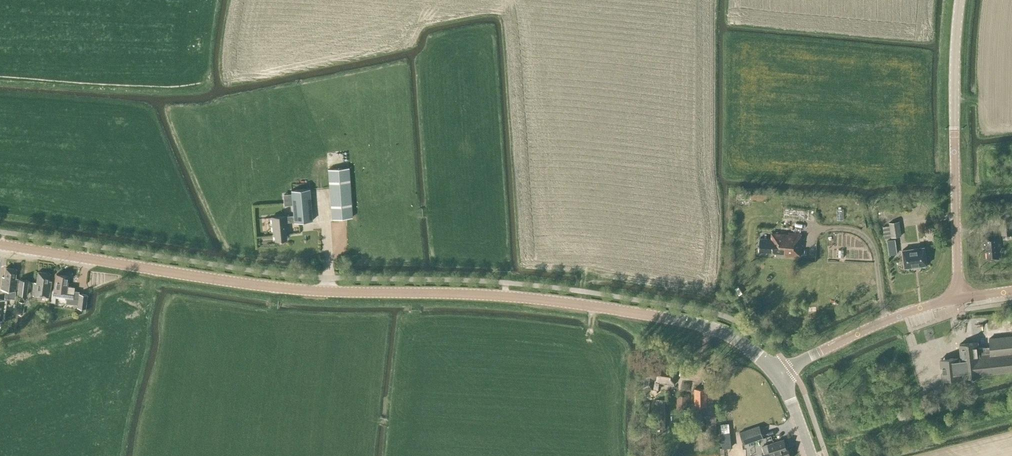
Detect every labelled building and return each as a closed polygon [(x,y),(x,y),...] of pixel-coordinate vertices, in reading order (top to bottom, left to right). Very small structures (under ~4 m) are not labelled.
[(328,169),(332,219),(352,217),(349,168),(328,169)] [(294,221),(294,222),(312,221),(310,189),(291,190),(293,215),(272,217),(273,233),(275,232),(275,240),(286,239),(286,232),(287,231),(286,222),(294,221)] [(1002,234),(1011,233),(1011,223),(1011,217),(1000,218),(1002,234)] [(884,228),(885,238),(902,235),(900,221),(889,223),(890,227),(884,228)] [(785,253),(785,255),(800,256),(801,234),(789,233),(789,225),(781,225),(780,233),(771,233),(770,239),(760,238),(759,251),(785,253)] [(987,247),(988,259),(999,258),(999,256),(1002,256),(1000,235),(983,236),(984,248),(987,247)] [(889,254),(897,253),(896,245),(888,246),(889,254)] [(903,250),(905,267),(927,264),(925,247),(903,250)] [(18,278),(15,278),(16,269),(6,267),(5,276),(2,276),(1,288),(6,289),(5,296),(15,298),(16,290),(18,278)] [(33,295),(49,297),(51,281),(49,280),(50,273),(38,271),(37,282),(34,282),(33,295)] [(73,299),(74,286),(67,286),(68,275),(56,274),(55,287),(52,290),(50,301),(55,302),(56,296),(73,299)] [(18,294),(26,295),(28,279),(20,278),(18,294)] [(86,308),(87,294),(79,293),(78,304),(77,307),(86,308)] [(958,357),(940,359),(943,380),(961,378),(960,373),(963,372),(963,378),(982,376),(982,374),(1011,370),(1011,336),(989,338),(990,346),(979,348),(978,341),(960,343),(961,359),(959,359),(958,357)] [(658,382),(674,385),(677,366),(660,363),(660,364),(648,362),(644,387),(651,388),(650,393),(656,394),(658,382)] [(707,419),(707,429),(710,429),(710,436),(716,436),(715,389),(707,390),(707,388),(695,388),(696,419),(707,419)] [(677,407),(687,407),(687,395),(677,395),(677,407)] [(657,429),(665,429),(665,399),(657,399),(657,429)] [(764,438),(761,428),(760,425),(740,432),(744,444),(750,442),(764,438)] [(723,448),(733,447),(731,432),(721,433),(723,448)] [(773,442),(768,444),(770,451),(763,453),(764,455),(791,455),(787,445),(786,446),(784,439),(783,439),(773,442)]
